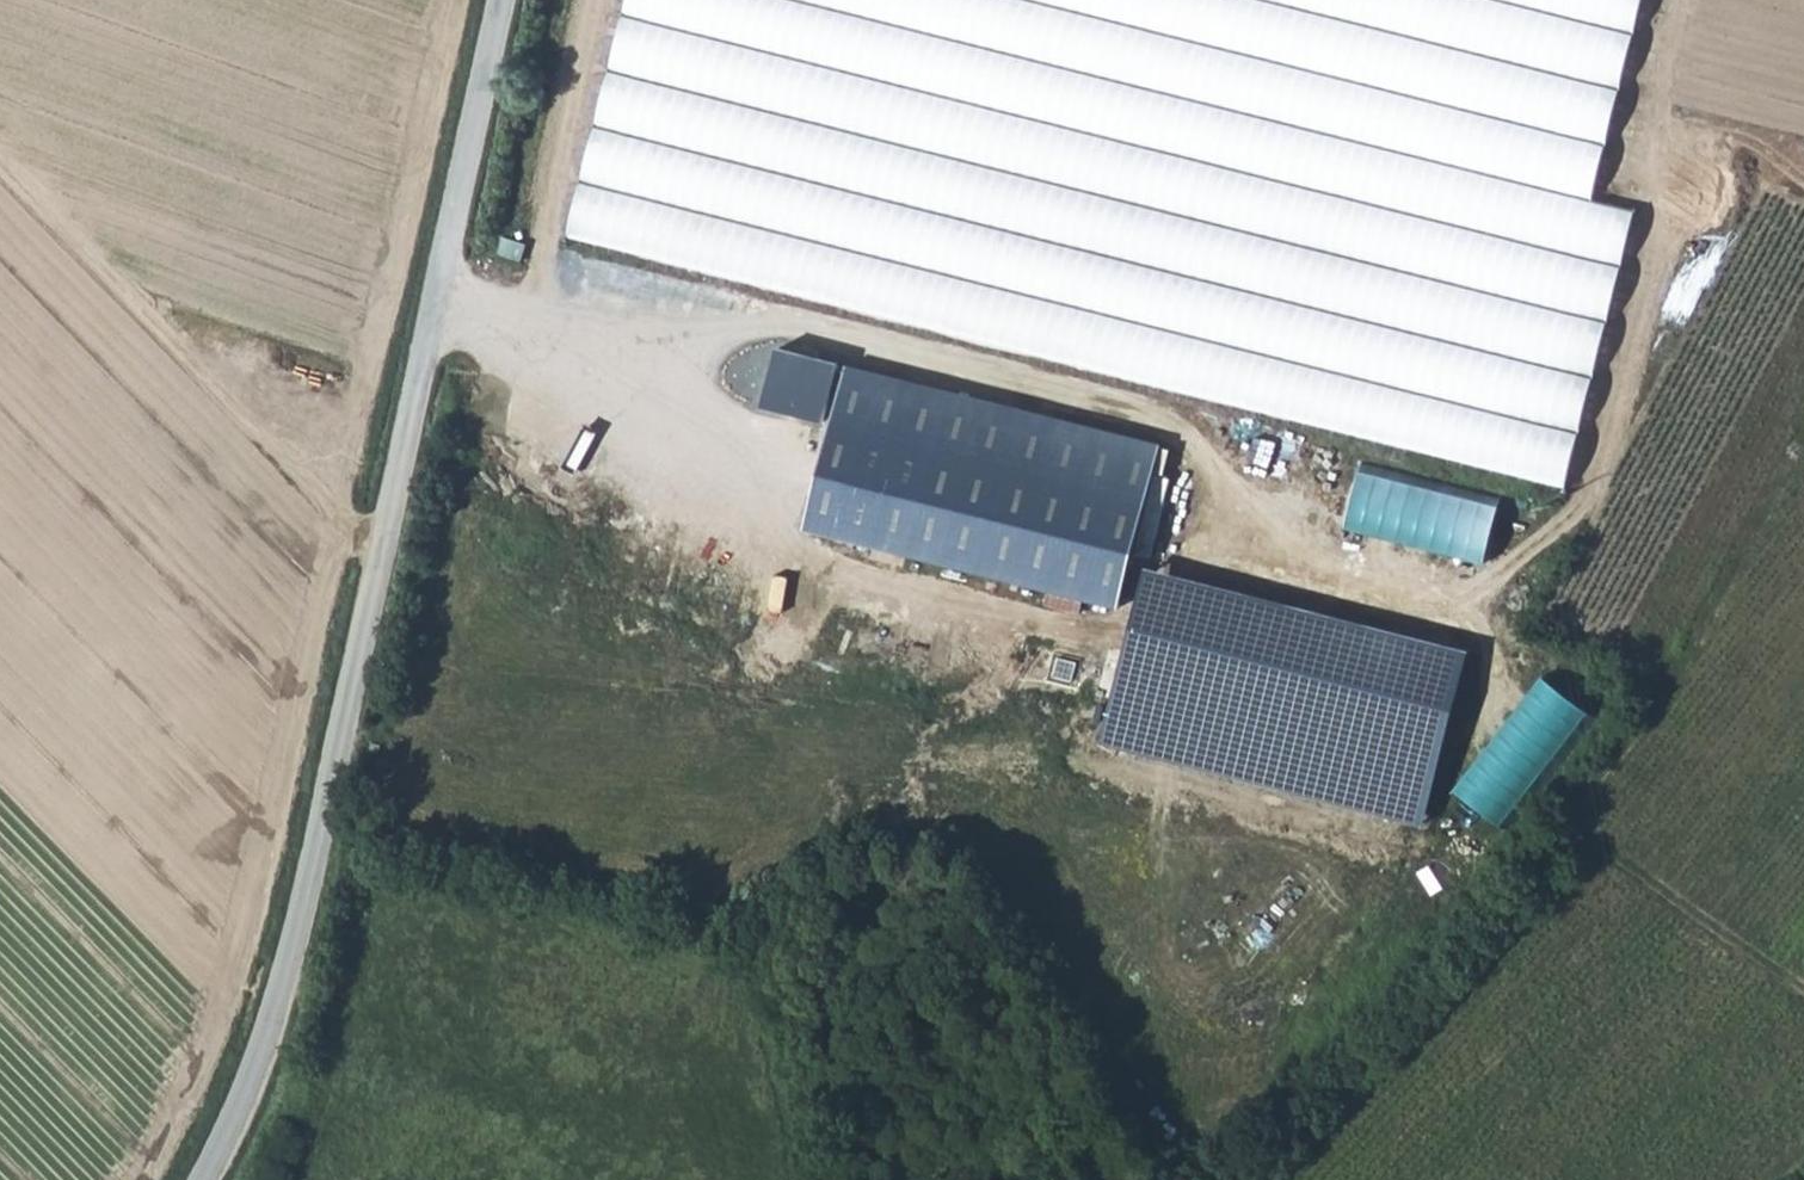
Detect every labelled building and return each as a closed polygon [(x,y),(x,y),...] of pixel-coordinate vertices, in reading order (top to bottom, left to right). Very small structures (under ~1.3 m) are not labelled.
[(571,239),(1567,487),(1637,208),(1595,198),(1644,0),(631,0),(571,239)] [(1127,615),(1170,441),(867,366),(823,541),(1127,615)] [(1456,730),(1473,662),(1193,596),(1177,664),(1456,730)]
